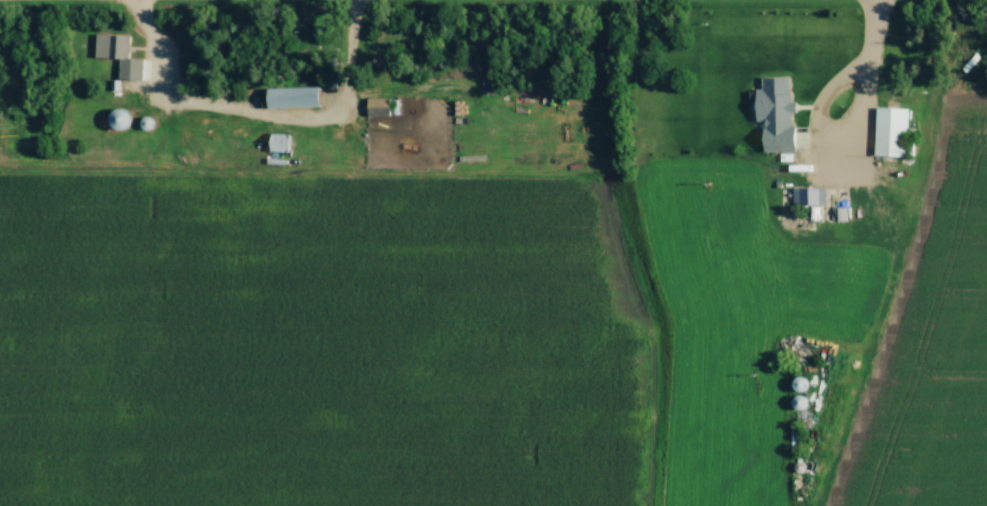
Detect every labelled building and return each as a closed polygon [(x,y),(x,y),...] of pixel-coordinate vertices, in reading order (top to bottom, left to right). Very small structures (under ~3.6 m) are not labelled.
[(96,60),(130,60),(130,37),(96,37),(96,60)] [(763,80),(763,91),(757,91),(758,124),(763,124),(764,153),(794,152),(792,79),(763,80)] [(320,90),(269,90),(269,109),(320,109),(320,90)] [(390,98),(368,98),(368,117),(390,117),(390,98)] [(876,158),(908,158),(908,109),(876,109),(876,158)] [(117,110),(109,125),(122,132),(130,117),(117,110)] [(271,153),(289,153),(289,136),(271,136),(271,153)] [(825,208),(825,190),(795,190),(795,208),(825,208)] [(794,381),(796,392),(803,391),(802,380),(794,381)] [(808,401),(799,397),(794,406),(804,410),(808,401)]
